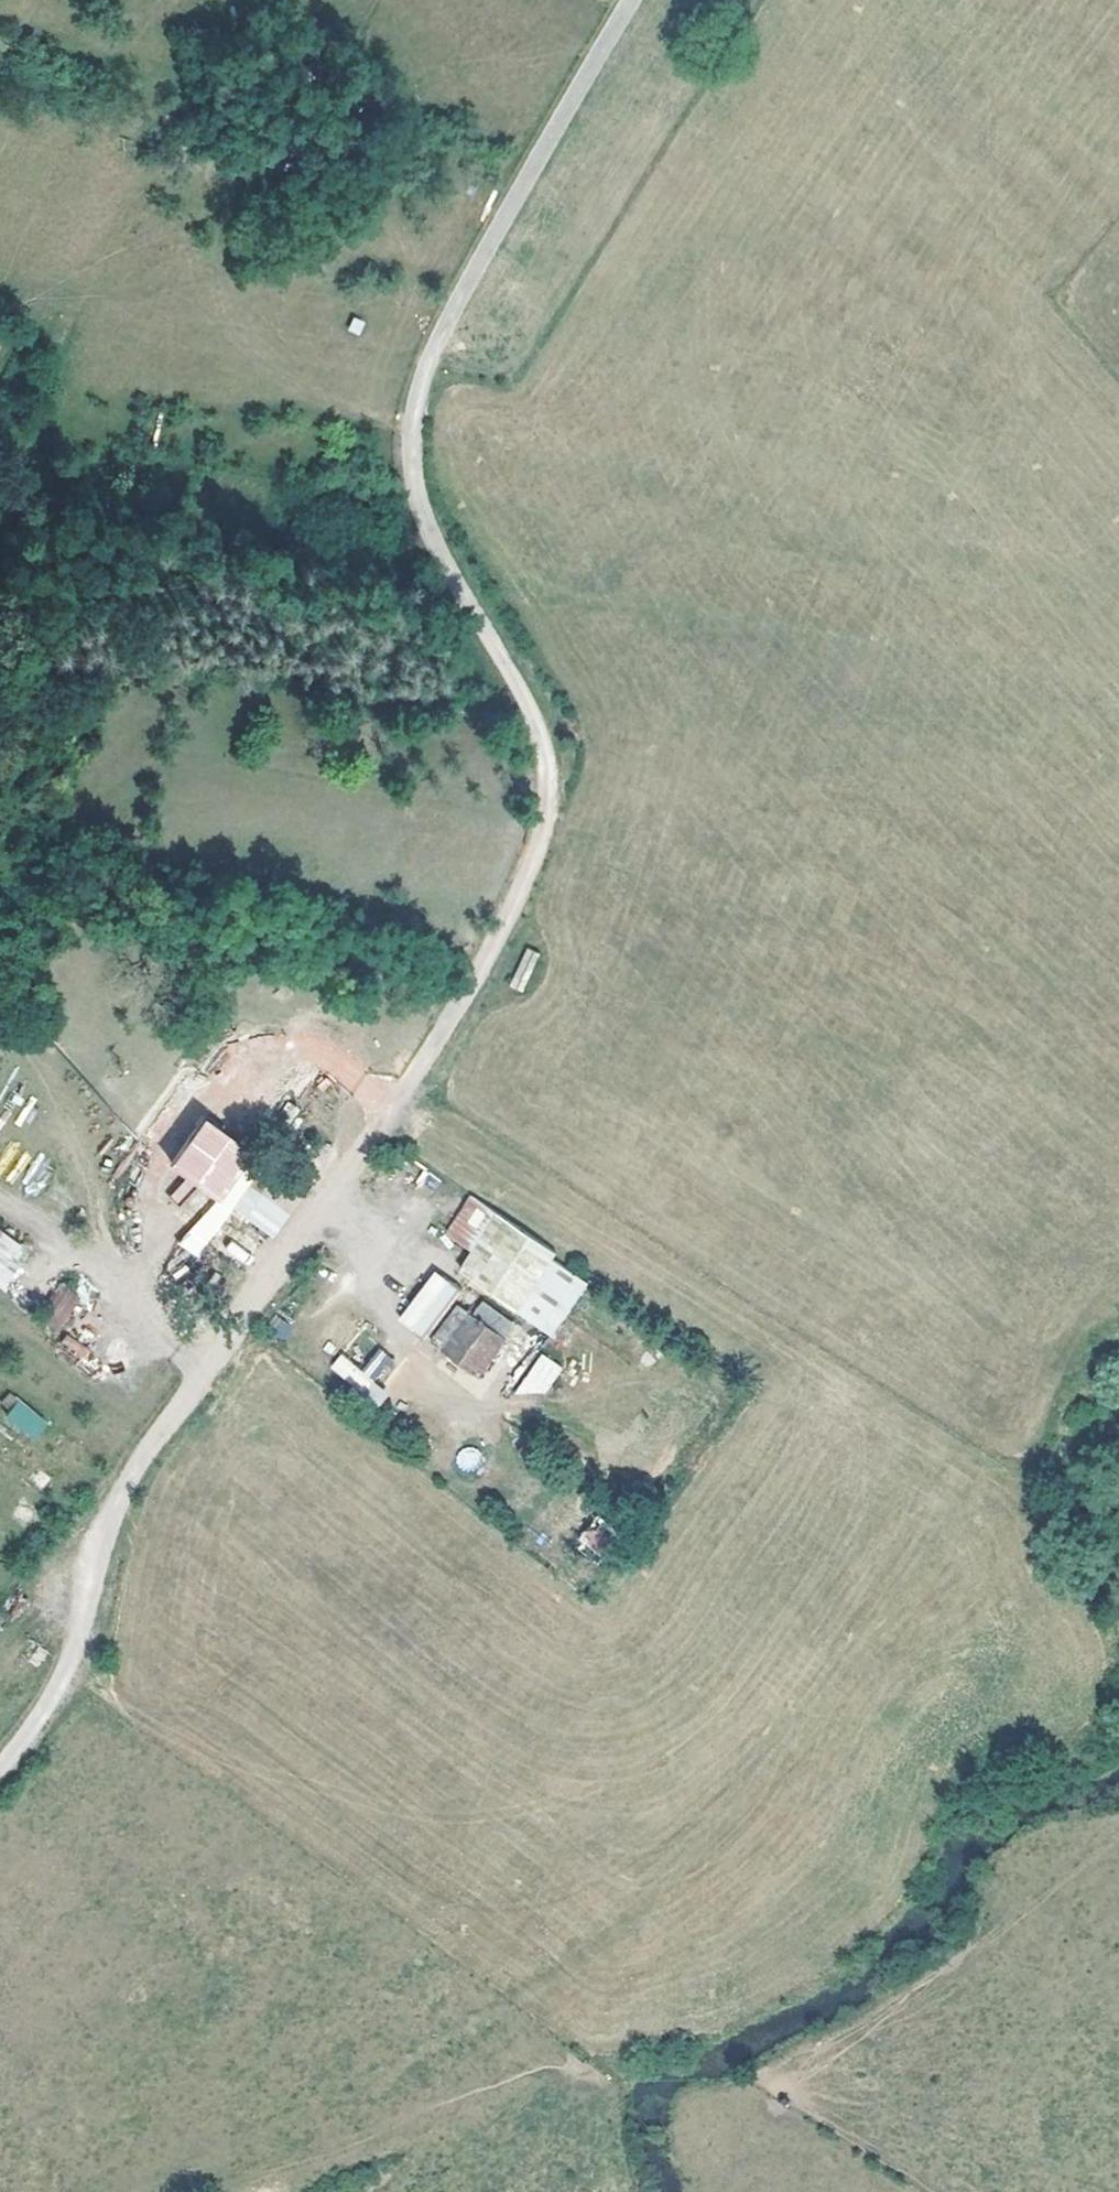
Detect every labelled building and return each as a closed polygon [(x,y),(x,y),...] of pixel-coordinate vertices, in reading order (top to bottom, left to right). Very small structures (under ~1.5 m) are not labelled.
[(523,992),(539,953),(524,947),(508,987),(523,992)] [(213,1199),(179,1245),(197,1258),(231,1211),(272,1240),(293,1211),(243,1176),(257,1157),(205,1119),(170,1168),(213,1199)] [(186,1179),(168,1197),(193,1221),(210,1202),(186,1179)] [(556,1337),(599,1277),(480,1199),(453,1239),(480,1257),(465,1277),(547,1330),(556,1337)] [(11,1289),(30,1245),(0,1233),(0,1284),(11,1289)] [(433,1270),(397,1320),(424,1339),(460,1289),(433,1270)] [(449,1354),(481,1377),(517,1329),(485,1305),(475,1319),(461,1309),(435,1343),(449,1354)] [(77,1366),(89,1350),(66,1332),(53,1349),(77,1366)] [(393,1359),(378,1351),(366,1371),(338,1354),(327,1372),(379,1404),(386,1392),(376,1386),(393,1359)] [(541,1353),(514,1391),(536,1406),(562,1368),(541,1353)] [(471,1389),(481,1377),(449,1354),(439,1367),(471,1389)] [(34,1441),(49,1423),(19,1399),(4,1417),(34,1441)] [(461,1445),(454,1466),(475,1473),(482,1452),(461,1445)] [(598,1556),(616,1539),(597,1519),(579,1536),(598,1556)]
